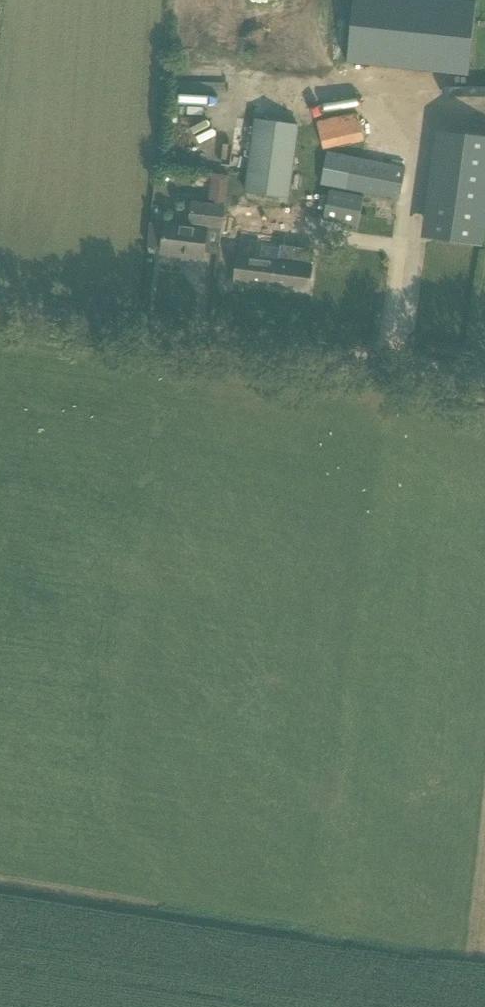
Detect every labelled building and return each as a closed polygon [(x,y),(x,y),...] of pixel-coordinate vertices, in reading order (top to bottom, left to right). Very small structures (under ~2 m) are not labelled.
[(348,62),(462,75),(468,76),(476,1),(468,0),(355,0),(348,62)] [(318,124),(324,148),(364,139),(359,115),(318,124)] [(298,125),(257,119),(246,193),(288,198),(298,125)] [(322,185),(399,200),(406,166),(328,151),(322,185)] [(324,219),(359,226),(365,197),(330,190),(324,219)] [(165,234),(162,253),(204,259),(206,239),(207,229),(221,231),(225,206),(208,203),(190,201),(189,210),(187,227),(166,224),(165,234)] [(483,246),(484,229),(484,209),(441,203),(436,240),(483,246)] [(234,283),(309,292),(312,273),(315,250),(240,240),(234,283)]
